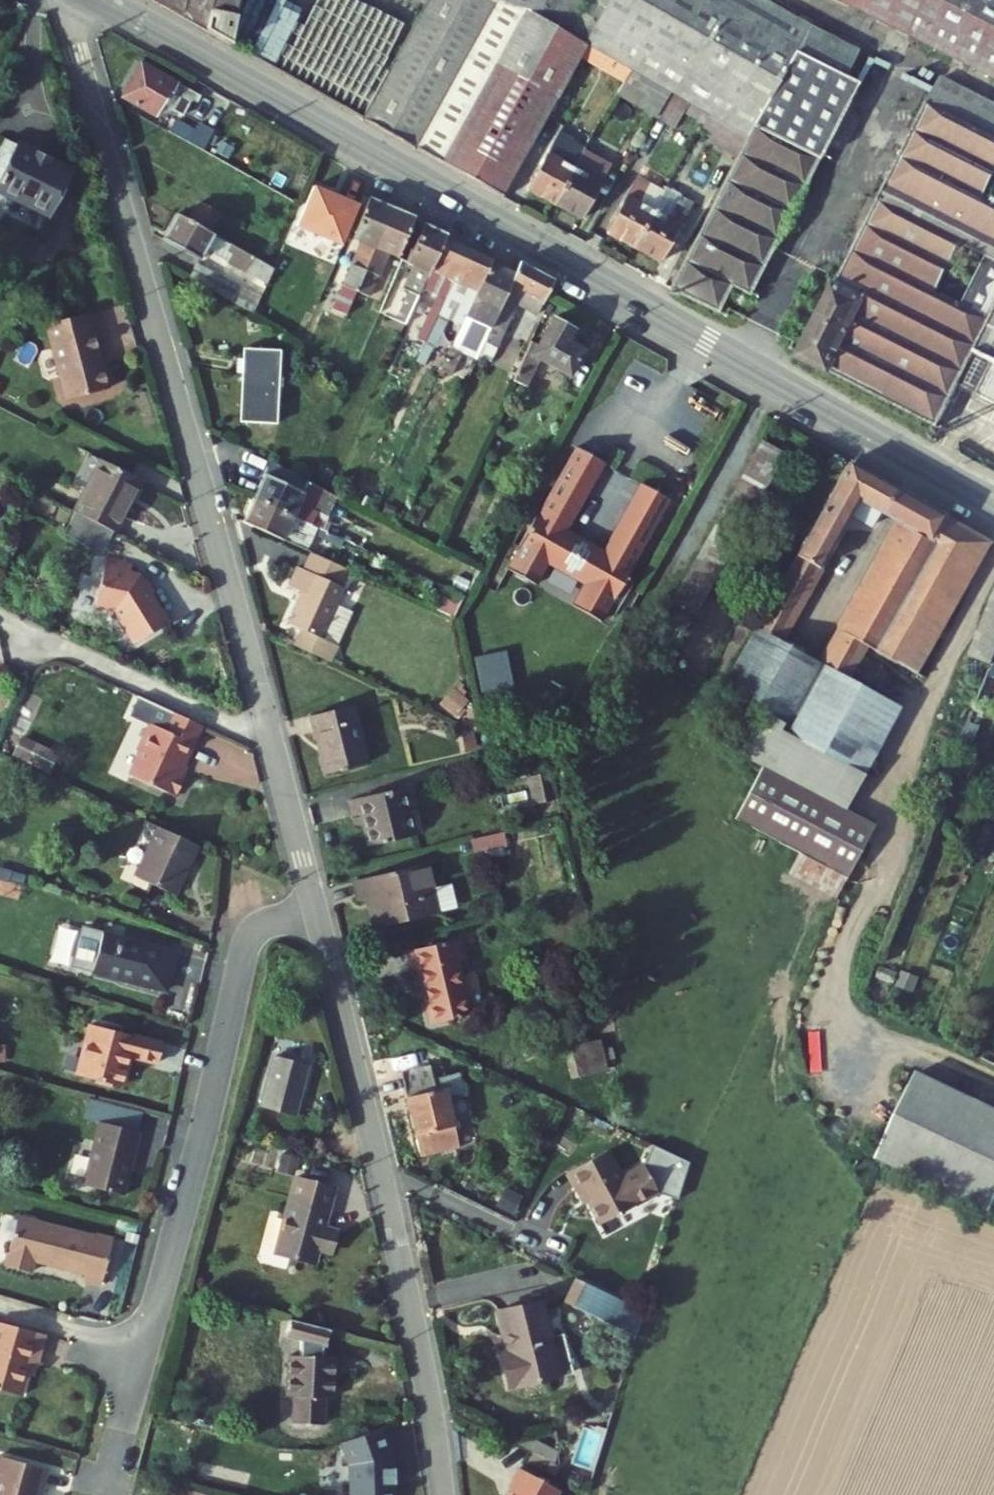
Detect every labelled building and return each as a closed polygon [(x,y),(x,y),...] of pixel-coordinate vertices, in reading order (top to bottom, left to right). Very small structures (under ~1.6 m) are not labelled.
[(227,43),(235,0),(151,0),(227,43)] [(575,38),(586,0),(465,0),(461,6),(511,33),(439,163),(499,198),(544,115),(549,118),(560,96),(556,94),(579,52),(584,54),(588,47),(575,38)] [(669,288),(718,313),(731,287),(748,296),(855,87),(842,79),(854,54),(758,0),(589,0),(575,38),(588,47),(628,69),(647,79),(666,90),(706,112),(748,135),(736,156),(669,288)] [(993,82),(993,0),(831,0),(993,82)] [(461,6),(390,135),(439,163),(511,33),(461,6)] [(588,47),(584,54),(587,56),(586,58),(622,78),(628,69),(588,47)] [(142,64),(123,98),(155,116),(161,105),(172,111),(179,99),(189,105),(192,100),(197,102),(200,97),(142,64)] [(634,104),(647,79),(628,69),(622,78),(614,93),(634,104)] [(939,78),(798,357),(936,427),(973,355),(991,364),(976,395),(993,404),(993,106),(939,78)] [(652,114),(666,90),(647,79),(634,104),(652,114)] [(666,90),(652,114),(671,124),(681,107),(702,119),(706,112),(666,90)] [(560,96),(549,118),(558,123),(570,101),(560,96)] [(748,135),(706,112),(702,119),(698,126),(712,134),(709,141),(736,156),(748,135)] [(174,121),(168,133),(200,151),(211,131),(196,123),(192,131),(174,121)] [(555,205),(582,154),(565,145),(568,139),(556,132),(526,189),(555,205)] [(7,140),(0,154),(0,192),(49,216),(71,172),(7,140)] [(582,154),(555,205),(582,219),(605,175),(593,169),(598,159),(583,151),(582,154)] [(610,166),(598,159),(593,169),(605,175),(610,166)] [(645,189),(648,183),(634,175),(631,181),(645,189)] [(645,189),(631,181),(604,231),(634,247),(663,191),(648,183),(645,189)] [(665,188),(663,191),(634,247),(661,261),(687,211),(676,205),(680,196),(665,188)] [(692,202),(680,196),(676,205),(687,211),(692,202)] [(356,293),(390,208),(368,199),(352,239),(362,243),(333,312),(346,317),(356,293)] [(195,203),(185,221),(205,232),(215,214),(195,203)] [(413,218),(390,208),(356,293),(370,298),(388,253),(397,257),(413,218)] [(205,232),(185,221),(175,216),(162,238),(200,259),(203,253),(209,256),(211,252),(267,283),(274,270),(205,232)] [(421,290),(444,240),(447,234),(424,224),(407,261),(413,264),(402,288),(409,292),(396,320),(405,324),(421,290)] [(434,323),(467,251),(444,240),(421,290),(436,297),(426,319),(420,316),(410,337),(424,343),(429,332),(434,323)] [(490,261),(467,251),(434,323),(442,327),(453,304),(467,311),(489,263),(490,261)] [(536,315),(553,280),(517,262),(512,274),(480,343),(495,350),(516,306),(536,315)] [(480,343),(512,274),(489,263),(467,311),(440,371),(449,376),(460,352),(473,358),(480,343)] [(197,264),(190,278),(255,313),(262,299),(197,264)] [(108,385),(87,309),(47,321),(68,396),(108,385)] [(536,345),(530,342),(512,380),(526,387),(539,360),(569,376),(583,350),(568,341),(573,331),(552,319),(536,345)] [(442,327),(434,323),(429,332),(438,336),(442,327)] [(418,357),(424,343),(410,337),(404,351),(418,357)] [(274,425),(277,388),(278,374),(279,352),(251,350),(250,360),(249,374),(246,423),(274,425)] [(249,374),(250,360),(238,359),(237,373),(249,374)] [(287,374),(278,374),(277,388),(286,389),(287,374)] [(759,442),(668,609),(693,623),(784,456),(759,442)] [(580,450),(574,447),(537,513),(534,512),(516,545),(518,546),(505,567),(534,584),(546,563),(582,583),(569,605),(598,621),(611,599),(613,600),(632,567),(629,566),(667,499),(639,483),(601,549),(566,529),(603,462),(599,460),(601,454),(583,444),(580,450)] [(141,481),(103,460),(76,512),(115,532),(141,481)] [(326,491),(269,462),(252,499),(348,544),(354,531),(333,522),(332,524),(323,519),(322,523),(316,520),(319,512),(317,511),(326,491)] [(754,626),(756,627),(778,640),(848,515),(857,499),(876,510),(880,512),(894,488),(846,462),(754,626)] [(158,474),(152,486),(173,497),(180,485),(158,474)] [(901,524),(914,500),(894,488),(880,512),(901,524)] [(354,547),(348,544),(252,499),(242,521),(280,539),(286,527),(295,531),(304,535),(306,532),(351,553),(354,547)] [(868,526),(876,510),(857,499),(848,515),(868,526)] [(914,500),(901,524),(823,664),(819,669),(841,682),(863,643),(895,662),(942,578),(916,563),(943,516),(914,500)] [(990,542),(943,516),(916,563),(942,578),(895,662),(916,673),(990,542)] [(290,544),(295,531),(286,527),(280,539),(290,544)] [(348,571),(351,572),(356,562),(310,540),(305,551),(314,555),(348,571)] [(322,640),(345,589),(341,587),(348,571),(314,555),(306,571),(301,568),(292,588),(304,594),(289,625),(302,631),(294,647),(329,663),(336,646),(322,640)] [(132,565),(106,558),(94,604),(112,609),(134,641),(137,639),(139,642),(153,634),(151,630),(163,623),(163,619),(138,577),(129,575),(132,565)] [(993,659),(993,593),(970,654),(992,663),(993,659)] [(819,669),(823,664),(778,640),(756,627),(724,686),(760,706),(752,723),(734,761),(761,774),(842,813),(856,760),(885,705),(841,682),(819,669)] [(993,683),(993,679),(988,676),(983,688),(991,692),(993,683)] [(991,692),(983,688),(969,723),(976,727),(991,692)] [(441,713),(458,721),(469,698),(452,689),(441,713)] [(352,704),(310,716),(326,773),(367,762),(352,704)] [(184,766),(203,726),(169,709),(161,728),(149,722),(139,745),(141,751),(130,775),(175,796),(185,776),(177,772),(180,765),(184,766)] [(11,760),(50,778),(60,756),(21,738),(11,760)] [(556,785),(553,771),(530,776),(536,803),(554,799),(551,786),(556,785)] [(734,830),(799,862),(845,884),(872,827),(842,813),(761,774),(734,830)] [(367,847),(406,837),(398,805),(407,803),(403,787),(347,801),(350,816),(358,814),(367,847)] [(415,835),(407,803),(398,805),(406,837),(415,835)] [(146,822),(124,870),(164,888),(186,840),(146,822)] [(502,832),(471,839),(473,848),(504,841),(502,832)] [(845,884),(799,862),(789,884),(834,905),(845,884)] [(426,864),(354,882),(359,902),(368,900),(375,927),(438,912),(426,864)] [(95,933),(86,939),(79,962),(89,973),(168,993),(180,953),(95,933)] [(461,960),(456,940),(407,951),(412,971),(417,970),(430,1024),(469,1014),(456,961),(461,960)] [(166,1042),(92,1022),(77,1077),(123,1090),(132,1057),(160,1065),(166,1042)] [(604,1070),(597,1040),(563,1048),(570,1078),(604,1070)] [(258,1116),(297,1126),(311,1072),(272,1062),(258,1116)] [(456,1087),(451,1062),(401,1073),(420,1156),(459,1148),(446,1089),(456,1087)] [(917,1073),(875,1157),(990,1212),(993,1203),(993,1111),(917,1073)] [(144,1139),(103,1128),(87,1189),(128,1200),(144,1139)] [(588,1200),(599,1223),(658,1194),(677,1200),(688,1162),(653,1146),(644,1165),(621,1176),(608,1150),(567,1169),(576,1187),(580,1185),(588,1200)] [(272,1250),(315,1262),(319,1248),(340,1254),(346,1233),(325,1227),(337,1186),(294,1174),(272,1250)] [(580,1185),(576,1187),(583,1202),(588,1200),(580,1185)] [(102,1295),(115,1246),(101,1243),(100,1247),(18,1225),(5,1274),(29,1281),(33,1268),(84,1282),(82,1290),(102,1295)] [(642,1312),(576,1280),(566,1302),(635,1337),(642,1312)] [(540,1300),(498,1311),(508,1350),(500,1352),(509,1389),(571,1373),(561,1335),(550,1338),(540,1300)] [(320,1327),(282,1317),(277,1334),(287,1337),(286,1356),(281,1357),(280,1399),(288,1398),(286,1425),(320,1426),(321,1401),(331,1401),(332,1359),(319,1358),(320,1327)] [(0,1322),(0,1393),(20,1398),(30,1363),(38,1366),(46,1335),(0,1322)] [(393,1468),(392,1457),(382,1429),(342,1444),(350,1466),(352,1494),(395,1494),(394,1484),(396,1484),(395,1468),(393,1468)] [(529,1435),(510,1440),(590,1483),(594,1470),(529,1435)] [(0,1458),(0,1479),(1,1479),(0,1484),(0,1494),(44,1494),(51,1473),(0,1458)] [(520,1472),(510,1491),(515,1494),(556,1494),(558,1491),(520,1472)]
